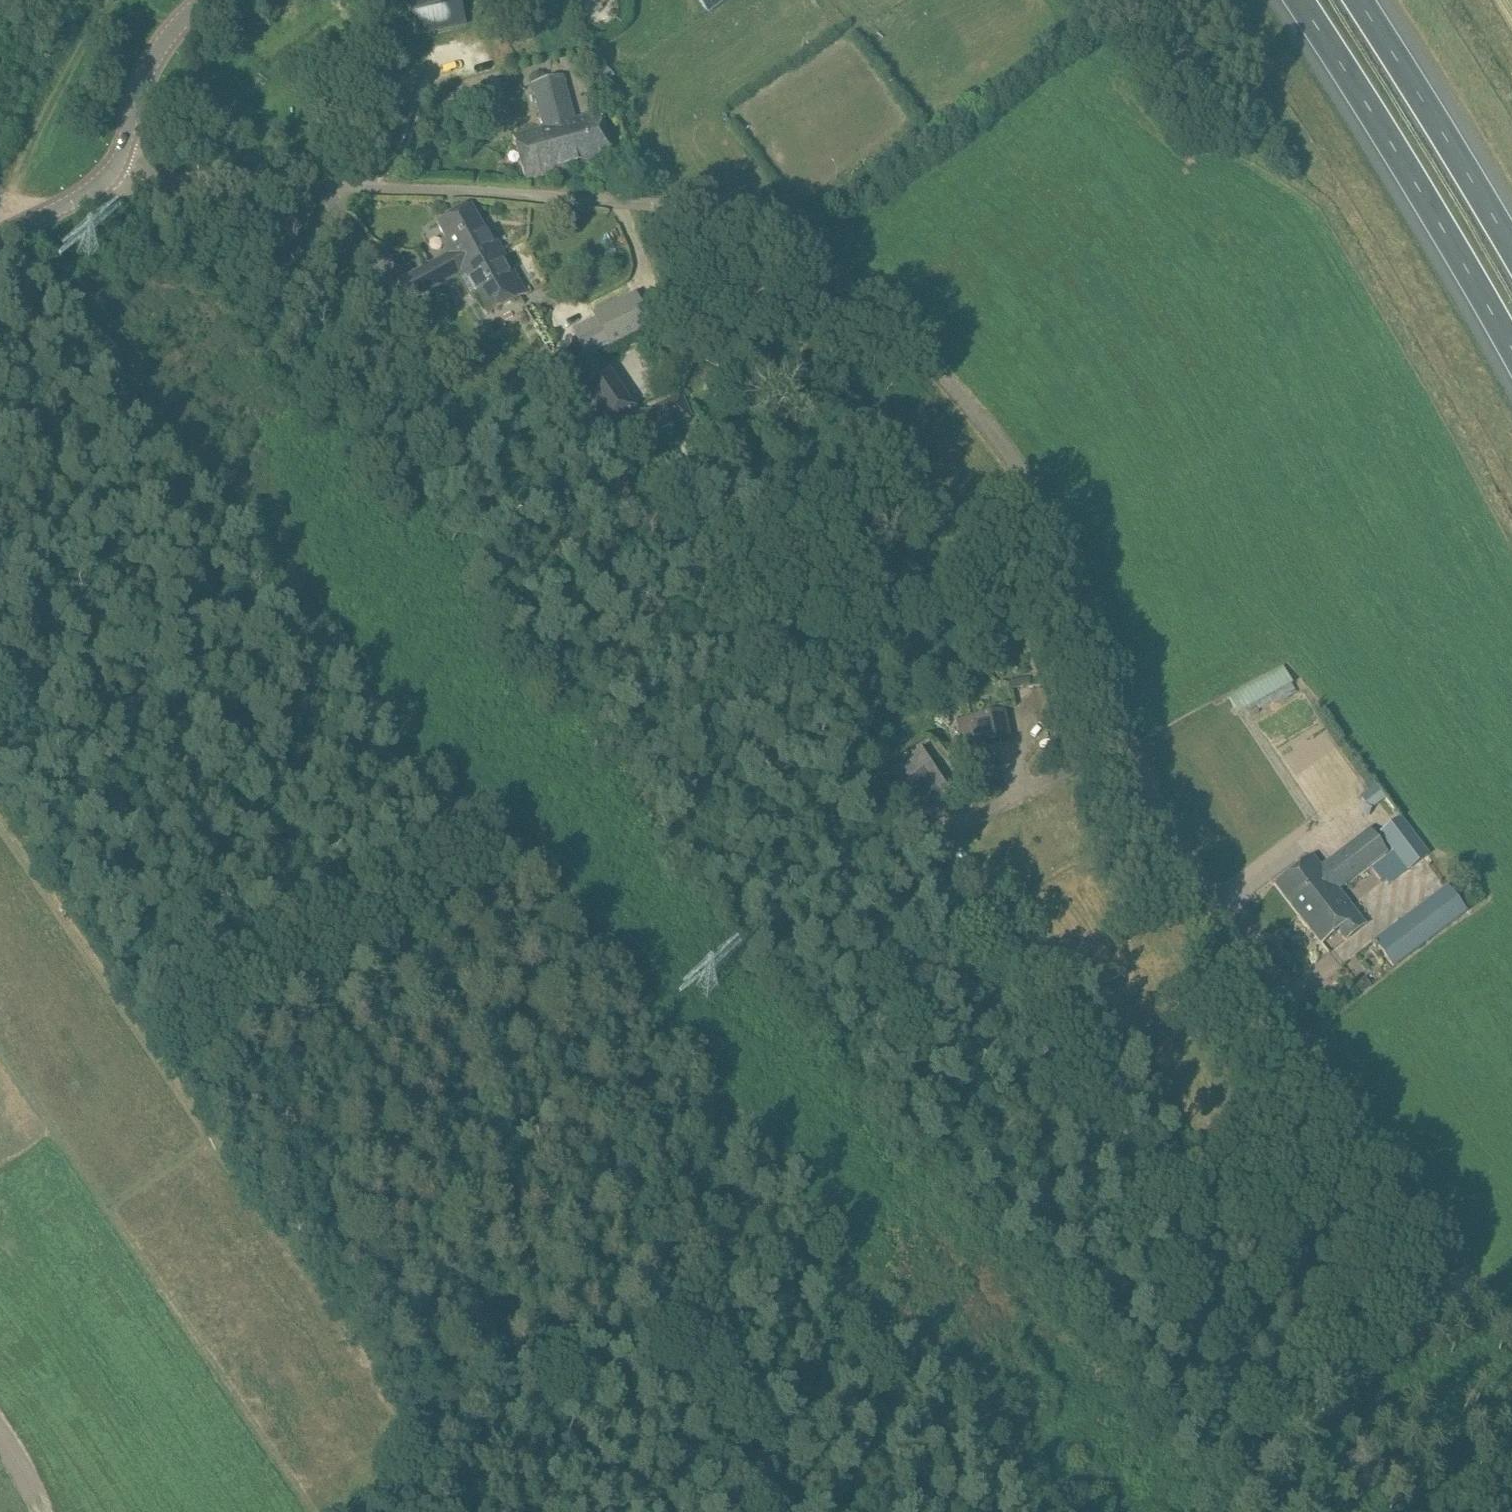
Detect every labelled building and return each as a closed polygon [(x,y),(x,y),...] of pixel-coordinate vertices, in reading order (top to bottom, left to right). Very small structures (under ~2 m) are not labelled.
[(464,0),(411,0),(418,33),(468,23),(464,0)] [(724,0),(699,0),(706,11),(724,0)] [(555,79),(533,85),(544,128),(515,135),(527,181),(612,159),(600,113),(566,122),(555,79)] [(487,234),(471,205),(437,224),(452,251),(397,281),(409,302),(464,272),(502,251),(491,231),(487,234)] [(117,245),(116,239),(108,241),(110,247),(117,245)] [(487,315),(526,294),(502,251),(464,272),(487,315)] [(652,324),(635,293),(615,303),(631,335),(652,324)] [(610,346),(631,335),(615,303),(594,313),(596,318),(574,329),(586,352),(567,365),(576,379),(574,380),(606,429),(620,419),(627,430),(658,429),(658,431),(691,416),(682,395),(649,409),(649,411),(635,410),(638,408),(607,362),(604,363),(595,350),(609,343),(610,346)] [(631,392),(651,383),(642,362),(622,372),(631,392)] [(1293,684),(1283,666),(1229,696),(1229,697),(1215,705),(1221,716),(1236,708),(1239,714),(1293,684)] [(976,739),(978,745),(1008,739),(1003,712),(959,721),(963,742),(976,739)] [(952,795),(928,747),(893,765),(918,813),(952,795)] [(1408,869),(1430,852),(1400,815),(1378,832),(1397,855),(1408,869)] [(1321,868),(1312,856),(1275,885),(1298,915),(1321,897),(1319,893),(1329,884),(1335,890),(1336,889),(1337,890),(1386,852),(1370,830),(1321,868)] [(1408,869),(1397,855),(1378,870),(1388,884),(1408,869)] [(1321,897),(1298,915),(1321,944),(1342,932),(1347,938),(1364,925),(1337,890),(1336,889),(1335,890),(1329,884),(1319,893),(1321,897)] [(1395,968),(1468,912),(1447,885),(1374,940),(1395,968)]
